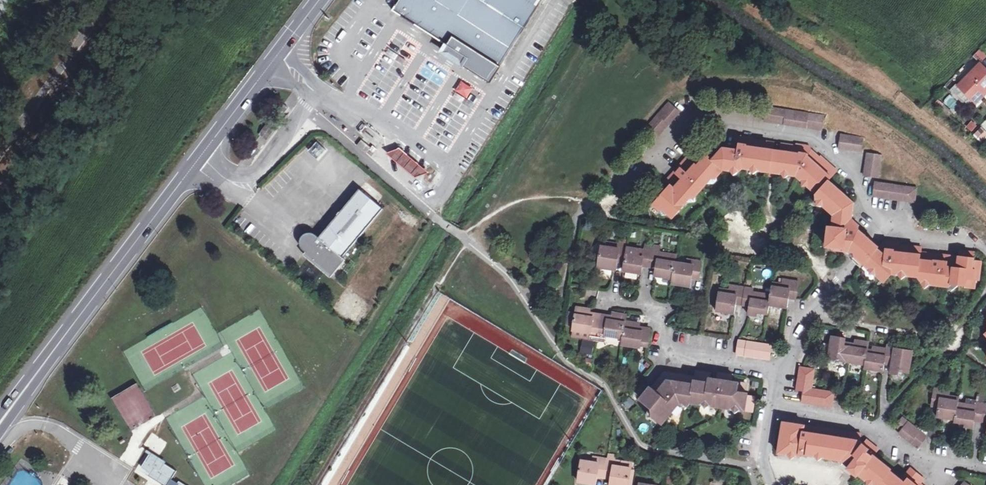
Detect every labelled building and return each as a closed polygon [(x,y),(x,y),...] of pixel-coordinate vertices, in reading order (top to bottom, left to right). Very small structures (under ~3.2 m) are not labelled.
[(390,12),(421,31),(445,46),(440,53),(447,54),(456,60),(459,65),(488,83),(540,0),(397,0),(390,12)] [(985,89),(985,68),(981,63),(960,85),(975,99),(985,88),(985,89)] [(460,81),(455,93),(469,99),(474,87),(460,81)] [(975,99),(978,102),(985,94),(985,89),(985,88),(975,99)] [(947,116),(951,112),(940,99),(936,103),(947,116)] [(647,126),(652,130),(659,135),(679,112),(667,103),(647,126)] [(763,121),(778,123),(780,110),(765,107),(763,121)] [(785,111),(783,124),(821,130),(823,117),(785,111)] [(261,133),(267,136),(273,128),(267,124),(261,133)] [(975,134),(980,140),(985,136),(985,133),(982,128),(975,134)] [(738,135),(735,149),(740,150),(741,142),(748,143),(749,136),(738,135)] [(860,151),(862,139),(841,135),(839,148),(860,151)] [(740,150),(735,149),(726,148),(725,148),(713,161),(707,156),(697,167),(694,164),(692,167),(684,160),(669,177),(679,185),(675,191),(669,186),(653,206),(660,211),(663,211),(673,219),(708,180),(713,180),(721,171),(739,174),(744,171),(771,175),(775,149),(776,142),(754,139),(754,137),(749,136),(748,143),(741,142),(740,150)] [(365,152),(370,146),(361,139),(356,145),(365,152)] [(309,151),(318,159),(326,151),(318,142),(309,151)] [(867,237),(861,233),(858,237),(856,242),(852,241),(853,236),(858,230),(860,227),(851,218),(854,201),(829,179),(837,170),(820,155),(814,162),(808,158),(808,151),(801,150),(801,143),(796,142),(796,145),(784,144),(783,150),(780,176),(797,178),(817,197),(816,200),(832,217),(831,227),(830,247),(837,249),(836,252),(851,255),(867,237)] [(814,162),(820,155),(812,150),(812,144),(801,143),(801,150),(808,151),(808,158),(814,162)] [(415,180),(428,171),(397,146),(386,152),(415,180)] [(783,150),(775,149),(771,175),(780,176),(783,150)] [(880,156),(866,154),(863,175),(877,176),(880,156)] [(665,182),(669,186),(675,191),(679,185),(669,177),(665,182)] [(376,200),(381,195),(367,184),(363,189),(376,200)] [(882,198),(884,186),(876,184),(873,196),(882,198)] [(884,186),(882,198),(882,199),(913,204),(915,189),(885,184),(884,186)] [(344,261),(384,212),(360,192),(320,241),(315,237),(312,236),(307,237),(304,240),(302,244),(302,249),(305,253),(335,278),(347,263),(344,261)] [(858,237),(861,233),(858,230),(853,236),(852,241),(856,242),(858,237)] [(859,268),(862,265),(876,249),(878,247),(872,241),(867,237),(851,255),(847,259),(852,262),(859,268)] [(884,241),(878,247),(876,249),(878,250),(878,253),(885,254),(887,247),(895,247),(896,242),(884,241)] [(902,243),(896,242),(895,247),(887,247),(885,254),(878,253),(878,250),(876,249),(862,265),(883,283),(890,275),(918,279),(922,285),(946,288),(950,284),(963,286),(963,289),(972,290),(974,282),(977,282),(980,261),(974,261),(975,254),(959,253),(957,258),(952,257),(950,265),(936,263),(937,255),(920,253),(921,248),(902,245),(902,243)] [(689,274),(697,275),(698,275),(700,261),(686,259),(685,263),(673,261),(674,256),(657,253),(658,250),(643,248),(642,251),(626,248),(627,245),(611,243),(610,248),(599,247),(596,268),(614,270),(615,263),(616,259),(624,261),(624,265),(623,272),(639,274),(640,269),(641,263),(648,264),(655,265),(655,271),(654,276),(670,278),(670,283),(687,286),(688,279),(689,274)] [(950,265),(952,257),(937,255),(936,263),(950,265)] [(788,296),(796,297),(798,283),(782,281),(782,285),(771,284),(769,297),(753,295),(754,291),(729,287),(729,291),(718,290),(715,313),(732,315),(733,309),(734,304),(748,306),(748,311),(747,317),(761,318),(761,314),(766,315),(767,306),(786,309),(788,301),(788,296)] [(587,335),(586,342),(592,343),(600,344),(601,338),(620,342),(619,348),(638,352),(638,349),(646,351),(650,332),(642,330),(642,334),(635,333),(636,328),(623,325),(624,321),(611,318),(609,325),(604,324),(605,320),(587,316),(588,312),(575,310),(574,316),(571,326),(570,332),(587,335)] [(564,325),(571,326),(574,316),(566,315),(564,325)] [(587,335),(570,332),(569,338),(586,342),(587,335)] [(846,340),(832,338),(829,362),(866,367),(865,372),(884,375),(886,363),(893,364),(891,377),(904,378),(904,375),(910,375),(913,354),(904,352),(904,349),(888,347),(888,350),(870,348),(870,344),(856,342),(856,348),(845,346),(846,340)] [(759,360),(761,346),(760,346),(737,343),(735,356),(759,360)] [(771,348),(761,346),(759,360),(764,361),(768,361),(771,348)] [(810,393),(810,392),(813,371),(799,369),(795,391),(802,392),(810,393)] [(695,371),(694,377),(717,380),(717,374),(695,371)] [(658,379),(643,397),(648,400),(657,388),(662,389),(664,377),(693,381),(694,377),(660,373),(658,379)] [(648,400),(643,397),(639,402),(648,410),(645,414),(661,427),(679,407),(748,416),(750,405),(742,404),(744,385),(730,383),(731,376),(717,374),(717,380),(694,377),(693,381),(664,377),(662,389),(657,388),(648,400)] [(139,384),(113,396),(127,427),(153,415),(139,384)] [(802,392),(795,391),(793,403),(800,404),(802,392)] [(950,393),(934,391),(932,406),(939,407),(937,420),(955,423),(955,426),(965,427),(965,429),(974,431),(976,420),(985,421),(985,405),(974,403),(974,407),(958,405),(959,399),(950,398),(950,393)] [(808,405),(810,393),(802,392),(800,404),(808,405)] [(810,392),(810,393),(808,405),(829,408),(832,395),(810,392)] [(900,432),(907,424),(901,420),(895,427),(900,432)] [(907,424),(900,432),(899,434),(916,448),(925,438),(907,424)] [(797,427),(781,425),(777,456),(798,459),(798,457),(841,464),(849,470),(847,473),(856,480),(858,477),(868,484),(901,484),(898,483),(886,473),(888,470),(866,453),(868,450),(858,443),(859,436),(815,430),(814,436),(804,434),(803,437),(796,436),(797,427)] [(815,430),(797,427),(796,436),(803,437),(804,434),(814,436),(815,430)] [(151,433),(145,444),(160,454),(167,443),(151,433)] [(177,469),(147,452),(136,471),(161,484),(168,484),(177,469)] [(595,481),(595,484),(614,484),(617,468),(606,466),(607,462),(579,458),(579,463),(566,461),(563,482),(581,484),(582,484),(583,480),(584,473),(590,474),(596,475),(595,481)] [(898,483),(901,484),(907,484),(908,484),(909,484),(920,484),(922,482),(908,471),(898,483)] [(584,473),(583,480),(595,481),(596,475),(590,474),(584,473)]
